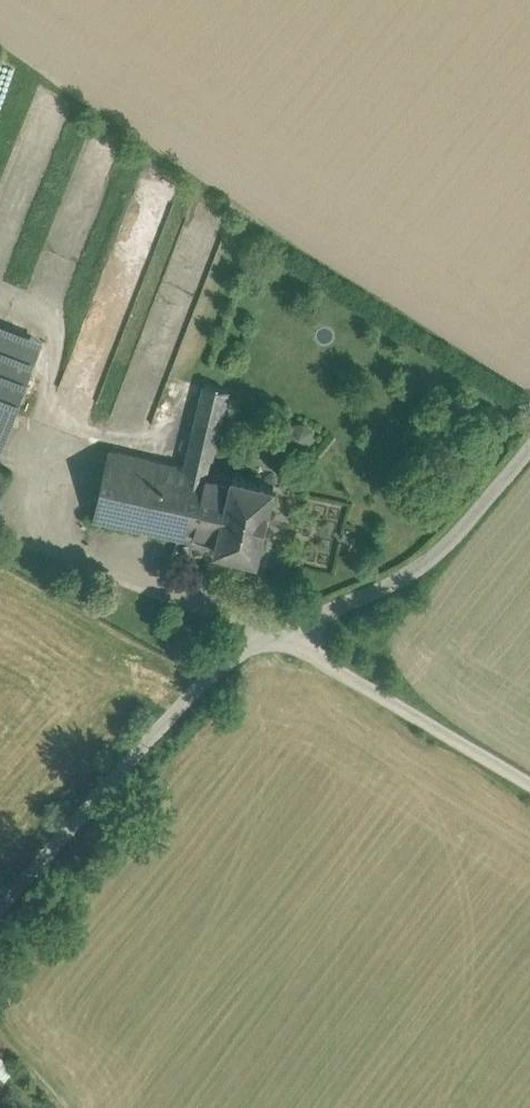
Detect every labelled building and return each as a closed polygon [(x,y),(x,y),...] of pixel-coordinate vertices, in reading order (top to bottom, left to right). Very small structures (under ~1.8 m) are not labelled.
[(103,264),(87,306),(82,320),(68,360),(49,412),(102,431),(157,285),(103,264)] [(0,362),(0,453),(30,374),(0,362)] [(191,404),(195,380),(183,378),(179,402),(191,404)] [(204,384),(185,466),(209,471),(229,390),(204,384)] [(185,466),(110,449),(94,517),(217,544),(233,477),(209,471),(185,466)] [(274,484),(233,474),(233,477),(217,544),(216,547),(257,557),(274,484)]
